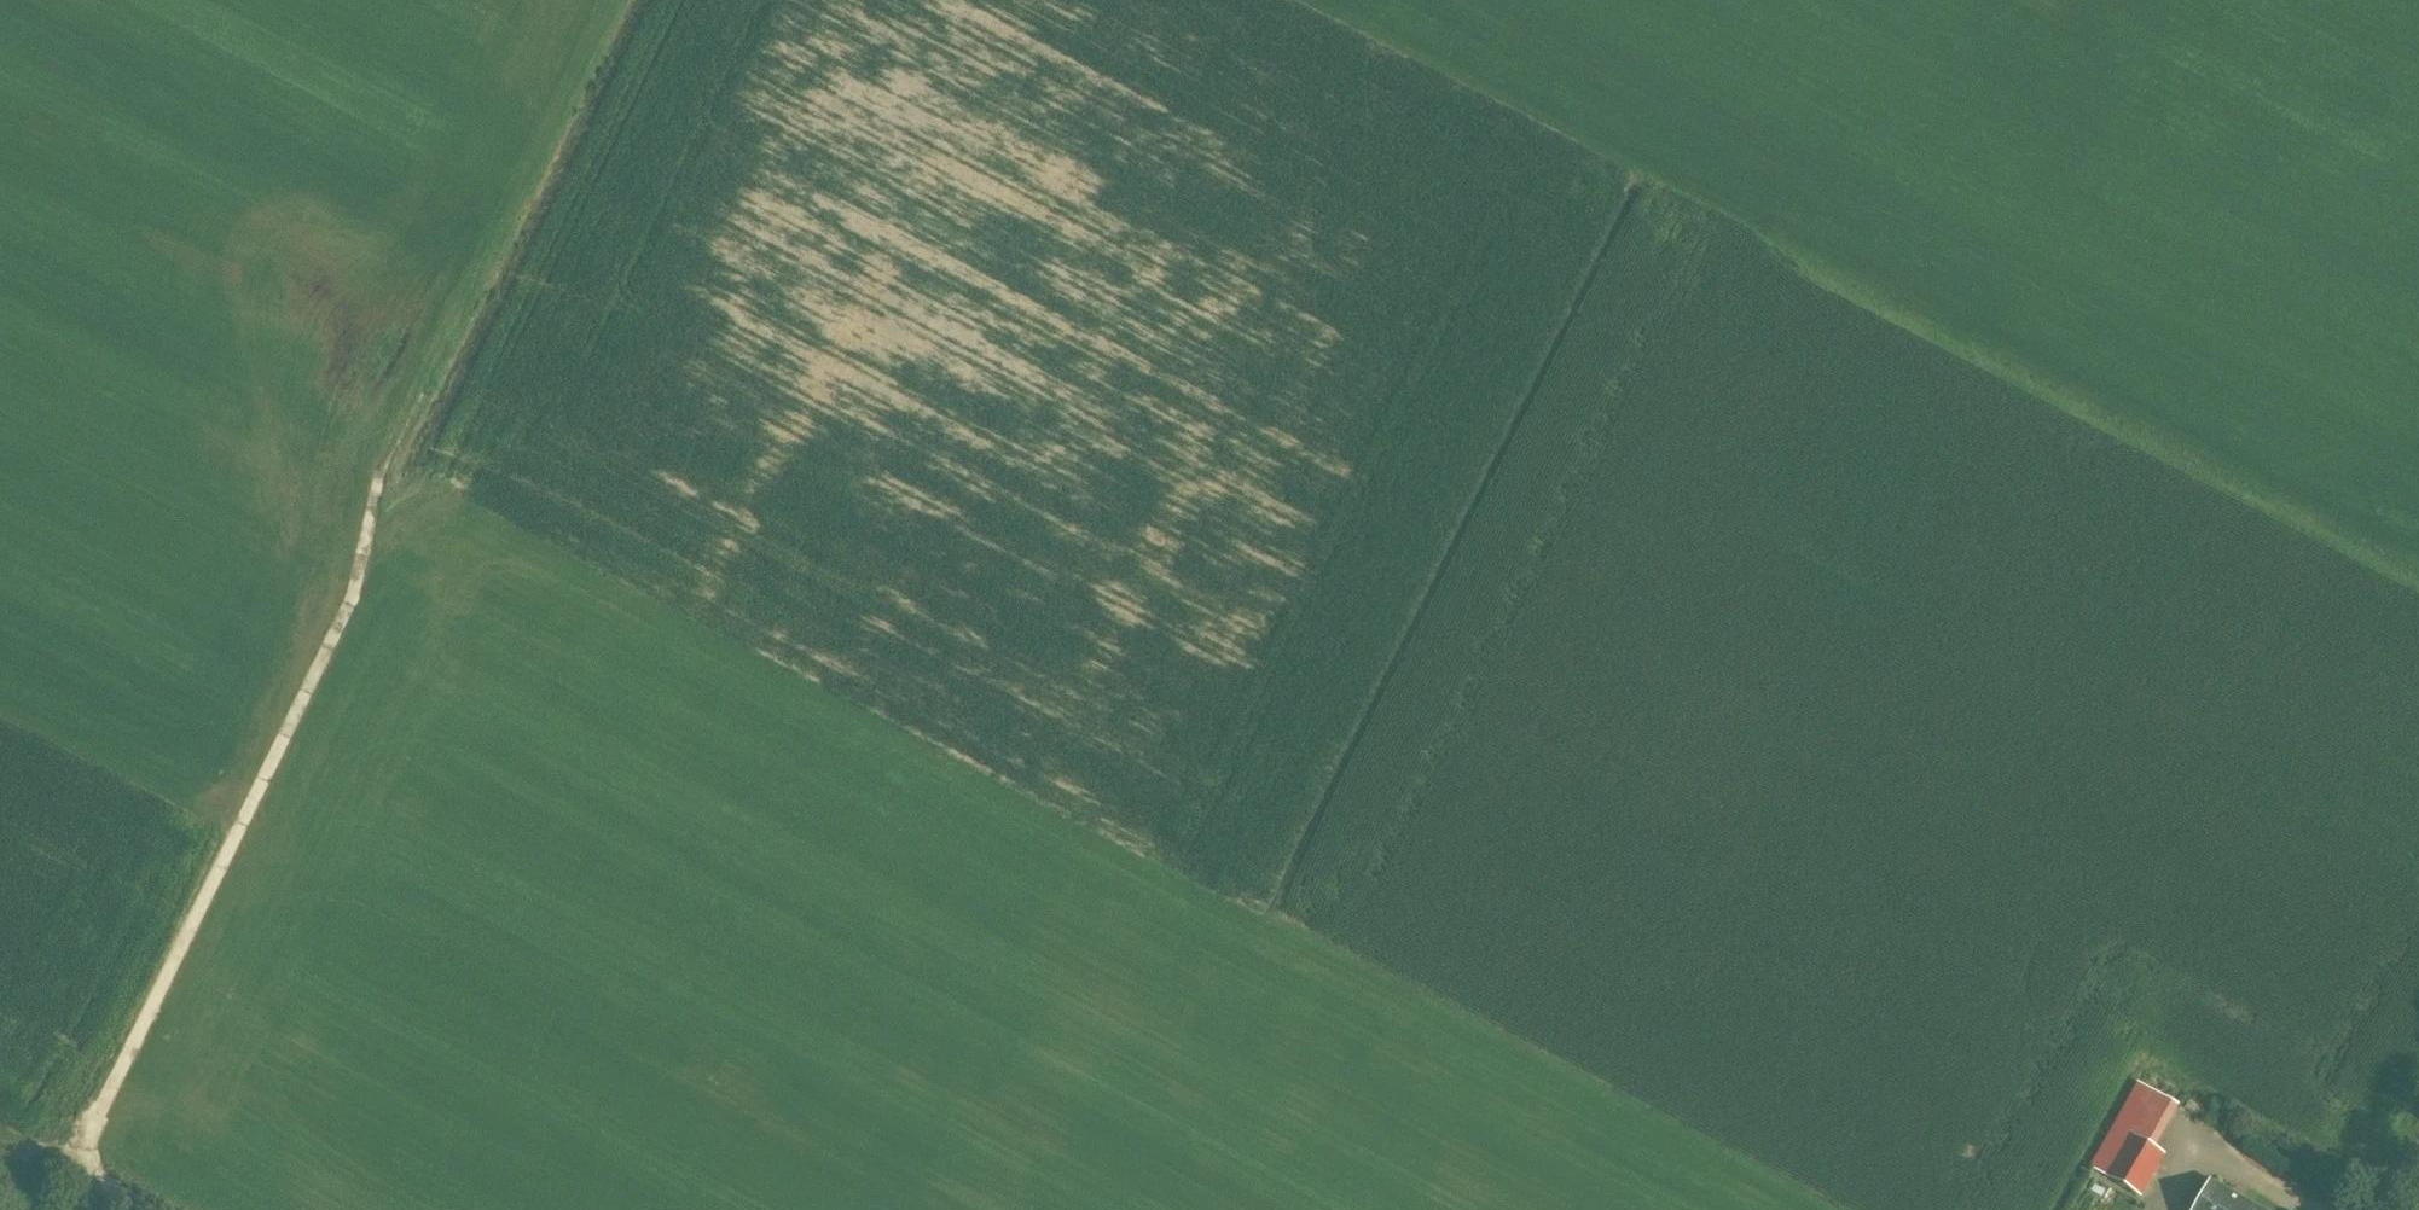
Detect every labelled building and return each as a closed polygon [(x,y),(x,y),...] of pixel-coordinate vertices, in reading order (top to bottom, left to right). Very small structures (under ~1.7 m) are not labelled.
[(2178,1106),(2138,1083),(2089,1168),(2141,1197),(2165,1155),(2153,1148),(2178,1106)] [(2209,1179),(2192,1209),(2263,1209),(2209,1179)]
